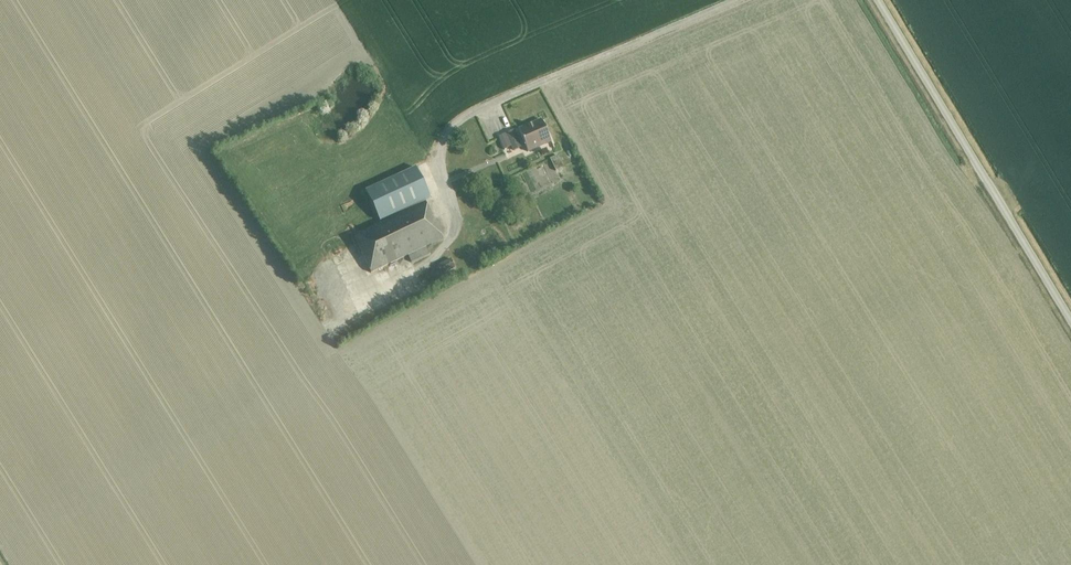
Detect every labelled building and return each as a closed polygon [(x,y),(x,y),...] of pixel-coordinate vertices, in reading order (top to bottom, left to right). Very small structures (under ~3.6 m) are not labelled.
[(551,142),(541,120),(518,130),(528,152),(551,142)] [(512,146),(514,150),(521,147),(514,131),(507,134),(512,146)] [(507,134),(499,137),(505,149),(512,146),(507,134)] [(557,155),(549,158),(555,170),(563,166),(557,155)] [(380,225),(354,237),(354,239),(371,273),(408,256),(411,262),(428,254),(425,247),(443,239),(426,203),(425,200),(429,198),(416,169),(366,192),(381,224),(380,225)] [(451,260),(438,265),(442,275),(455,269),(451,260)]
